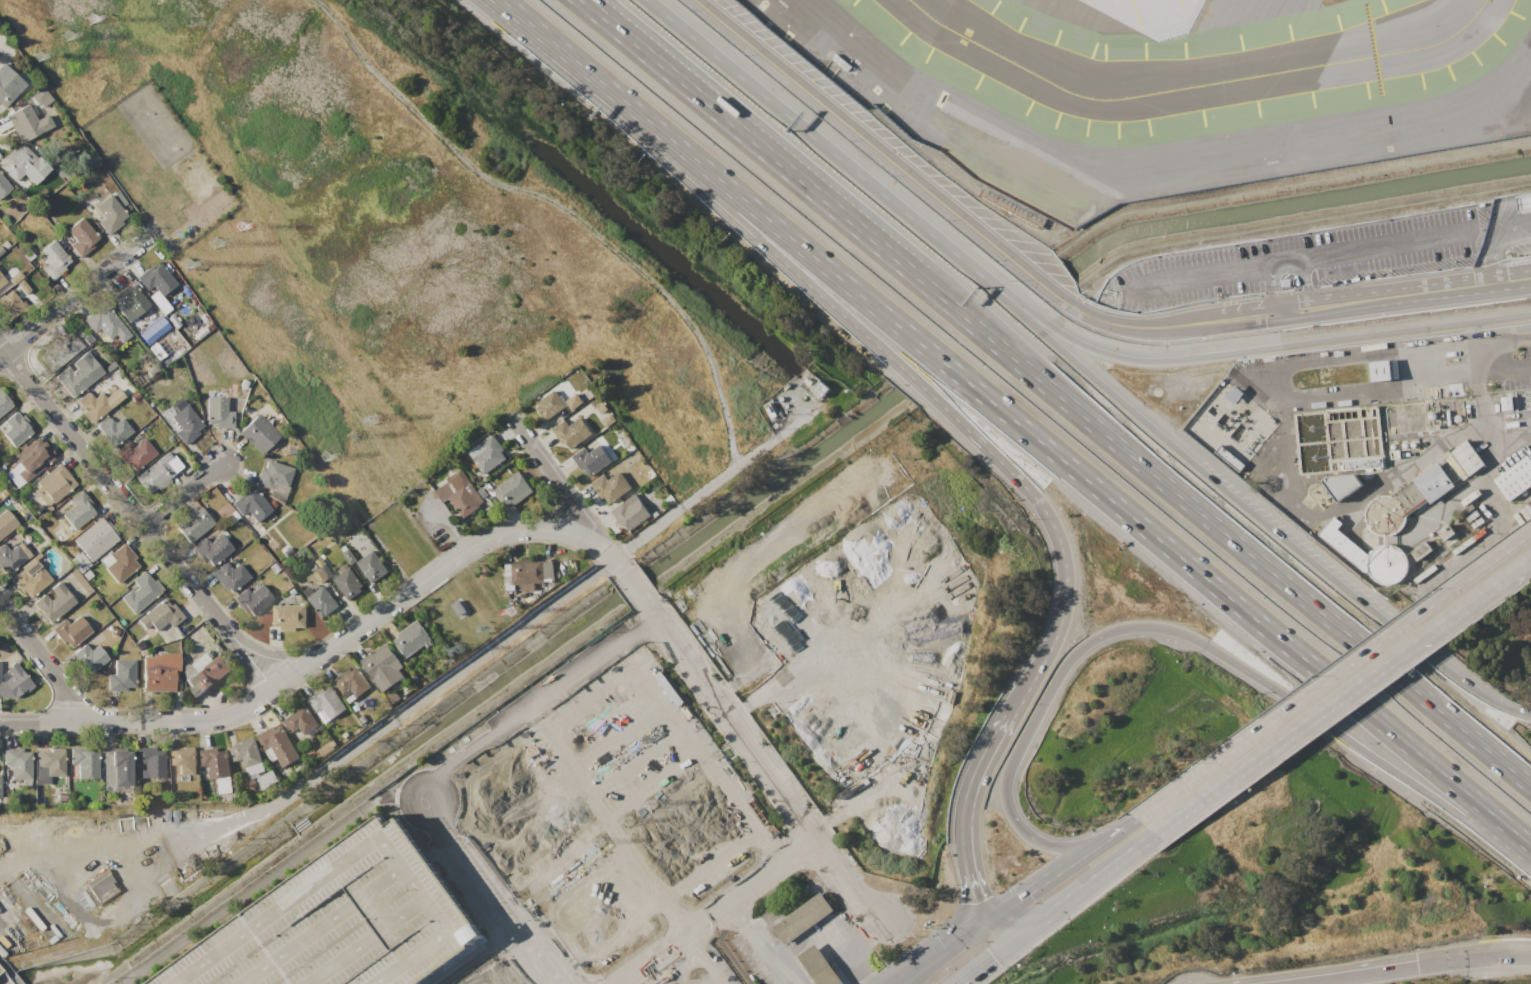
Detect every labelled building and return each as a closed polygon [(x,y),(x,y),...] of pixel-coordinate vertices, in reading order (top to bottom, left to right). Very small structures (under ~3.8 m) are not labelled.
[(1,107),(0,106),(0,75),(16,90),(1,107)] [(30,94),(40,85),(47,93),(36,102),(30,94)] [(6,114),(28,102),(36,117),(46,112),(53,125),(20,142),(6,114)] [(14,181),(0,167),(0,165),(4,160),(2,158),(12,148),(14,151),(22,143),(37,159),(29,165),(40,177),(33,184),(22,173),(14,181)] [(10,187),(0,195),(0,174),(10,187)] [(108,194),(126,214),(120,219),(122,222),(109,232),(107,230),(105,232),(97,221),(98,220),(102,216),(94,206),(108,194)] [(1530,209),(1530,196),(1517,196),(1517,209),(1530,209)] [(81,218),(96,237),(90,242),(93,246),(78,258),(67,245),(73,240),(65,230),(81,218)] [(53,239),(70,261),(63,267),(65,269),(51,280),(41,266),(46,262),(37,251),(53,239)] [(12,247),(28,267),(20,273),(4,253),(12,247)] [(176,284),(162,297),(150,283),(146,287),(136,277),(149,265),(151,267),(157,262),(176,284)] [(19,296),(11,286),(27,273),(35,283),(19,296)] [(148,304),(128,321),(109,298),(129,281),(148,304)] [(167,309),(157,289),(149,293),(159,313),(167,309)] [(10,319),(0,304),(0,298),(11,290),(24,308),(10,319)] [(104,304),(129,333),(120,341),(114,333),(108,338),(99,327),(94,331),(85,320),(104,304)] [(159,314),(168,324),(146,343),(137,333),(159,314)] [(75,334),(78,329),(89,334),(87,340),(75,334)] [(51,371),(36,353),(60,333),(66,340),(73,335),(82,346),(51,371)] [(1368,361),(1370,382),(1391,379),(1389,359),(1368,361)] [(71,397),(53,376),(65,366),(70,372),(81,362),(94,378),(71,397)] [(829,389),(818,401),(799,384),(809,372),(829,389)] [(1233,384),(1223,396),(1233,404),(1242,392),(1233,384)] [(92,421),(75,400),(86,391),(92,398),(100,392),(111,405),(92,421)] [(554,391),(566,406),(546,422),(534,407),(554,391)] [(11,405),(0,414),(0,392),(11,405)] [(206,393),(226,393),(226,424),(205,424),(206,393)] [(158,412),(181,395),(204,425),(182,442),(158,412)] [(1499,396),(1500,410),(1512,409),(1510,395),(1499,396)] [(568,405),(578,398),(582,403),(571,410),(568,405)] [(13,447),(0,431),(0,423),(15,411),(32,432),(13,447)] [(256,411),(277,433),(259,451),(237,429),(256,411)] [(553,431),(576,413),(591,433),(567,450),(553,431)] [(111,446),(94,426),(107,415),(112,421),(118,415),(131,430),(111,446)] [(601,421),(611,415),(615,420),(605,427),(601,421)] [(115,450),(138,431),(154,451),(131,470),(115,450)] [(484,475),(466,450),(489,434),(507,458),(484,475)] [(37,435),(55,457),(33,474),(16,453),(37,435)] [(1451,451),(1468,439),(1487,464),(1469,477),(1451,451)] [(572,457),(596,440),(611,461),(587,478),(572,457)] [(1213,451),(1219,444),(1244,464),(1238,472),(1213,451)] [(135,475),(165,450),(181,469),(150,494),(135,475)] [(1528,454),(1530,459),(1530,485),(1510,501),(1494,479),(1528,454)] [(1341,470),(1340,459),(1381,456),(1381,466),(1341,470)] [(254,481),(262,457),(291,466),(283,490),(254,481)] [(1386,494),(1382,494),(1377,495),(1373,497),(1370,500),(1366,503),(1364,509),(1363,515),(1364,522),(1367,528),(1373,533),(1379,535),(1386,536),(1391,535),(1396,532),(1400,528),(1403,523),(1405,520),(1405,516),(1426,501),(1428,503),(1453,485),(1435,460),(1410,478),(1411,480),(1390,495),(1386,494)] [(58,462),(76,484),(52,504),(34,481),(58,462)] [(591,484),(616,467),(631,488),(605,505),(591,484)] [(461,470),(484,503),(463,518),(439,485),(461,470)] [(519,473),(533,491),(508,510),(494,491),(519,473)] [(1320,482),(1316,481),(1313,482),(1310,483),(1308,485),(1306,488),(1306,492),(1307,496),(1311,499),(1315,499),(1318,499),(1321,498),(1323,501),(1330,496),(1335,502),(1361,484),(1353,473),(1326,475),(1320,480),(1320,482)] [(269,507),(253,520),(245,509),(242,512),(234,502),(253,487),(269,507)] [(74,529),(56,508),(80,489),(97,510),(74,529)] [(610,511),(634,494),(649,515),(626,533),(610,511)] [(213,522),(189,543),(172,523),(196,502),(213,522)] [(16,524),(0,537),(0,504),(16,524)] [(1335,548),(1318,534),(1333,515),(1341,522),(1337,528),(1368,554),(1372,549),(1375,547),(1378,545),(1382,543),(1387,543),(1391,543),(1395,545),(1399,548),(1403,552),(1406,557),(1407,563),(1406,569),(1404,573),(1401,577),(1398,580),(1395,582),(1391,583),(1388,584),(1383,584),(1379,583),(1375,581),(1370,578),(1367,572),(1363,572),(1335,548)] [(100,517),(117,539),(89,561),(72,540),(100,517)] [(66,537),(60,542),(53,533),(59,528),(66,537)] [(193,548),(206,538),(209,542),(220,534),(232,550),(212,565),(206,558),(202,561),(193,548)] [(5,574),(0,568),(0,546),(10,538),(26,557),(5,574)] [(99,560),(122,541),(141,565),(118,583),(99,560)] [(350,550),(357,560),(352,564),(344,554),(350,550)] [(79,551),(87,562),(77,570),(69,560),(79,551)] [(357,563),(373,551),(388,571),(372,583),(357,563)] [(9,578),(33,559),(50,580),(26,599),(9,578)] [(211,574),(226,562),(231,569),(238,563),(249,577),(228,595),(211,574)] [(511,564),(542,562),(544,586),(513,588),(511,564)] [(273,564),(278,570),(273,574),(268,568),(273,564)] [(323,583),(315,573),(325,565),(333,575),(323,583)] [(335,580),(351,569),(365,589),(349,601),(335,580)] [(82,575),(87,570),(91,576),(86,580),(82,575)] [(162,590),(133,614),(117,594),(146,570),(162,590)] [(74,602),(46,625),(29,605),(58,582),(74,602)] [(233,598),(245,587),(250,594),(260,585),(272,600),(250,618),(233,598)] [(307,598),(324,586),(339,606),(322,618),(307,598)] [(137,620),(166,597),(183,617),(154,641),(137,620)] [(273,606),(305,606),(305,631),(273,630),(273,606)] [(90,631),(67,650),(51,629),(74,610),(90,631)] [(418,620),(432,640),(408,657),(394,637),(418,620)] [(107,659),(90,673),(73,653),(91,639),(107,659)] [(386,643),(399,663),(373,681),(360,661),(386,643)] [(230,669),(197,696),(184,679),(217,653),(230,669)] [(134,660),(134,688),(108,689),(108,660),(134,660)] [(14,697),(0,697),(0,681),(1,681),(9,676),(4,670),(14,662),(34,688),(26,695),(24,693),(16,700),(14,697)] [(143,691),(143,667),(173,666),(173,691),(143,691)] [(332,681),(349,669),(350,671),(355,667),(369,687),(355,697),(350,690),(343,695),(332,681)] [(345,708),(330,719),(322,708),(317,712),(309,700),(329,686),(345,708)] [(302,703),(317,724),(303,735),(298,728),(292,732),(283,720),(293,713),(291,711),(302,703)] [(255,736),(280,723),(298,757),(280,767),(276,759),(269,763),(255,736)] [(253,737),(263,770),(247,775),(241,758),(233,761),(229,747),(242,743),(241,741),(253,737)] [(317,750),(329,742),(333,749),(321,756),(317,750)] [(230,777),(210,780),(208,765),(202,766),(199,751),(224,746),(230,777)] [(30,778),(3,779),(3,750),(29,749),(30,778)] [(97,778),(70,779),(69,750),(96,749),(97,778)] [(102,751),(129,750),(130,790),(104,791),(102,751)] [(195,774),(170,775),(169,751),(194,750),(195,774)] [(63,775),(46,776),(46,766),(36,767),(36,751),(62,751),(63,775)] [(164,777),(138,779),(137,752),(162,751),(164,777)] [(485,936),(419,983),(153,983),(383,816),(390,826),(401,818),(428,855),(441,873),(450,885),(485,936)] [(784,945),(772,927),(820,893),(832,910),(784,945)] [(829,972),(815,982),(799,959),(812,949),(832,935),(844,926),(859,949),(848,957),(835,967),(829,972)] [(508,961),(503,965),(496,956),(458,983),(525,983),(508,961)] [(456,968),(434,983),(422,983),(452,962),(456,968)]
